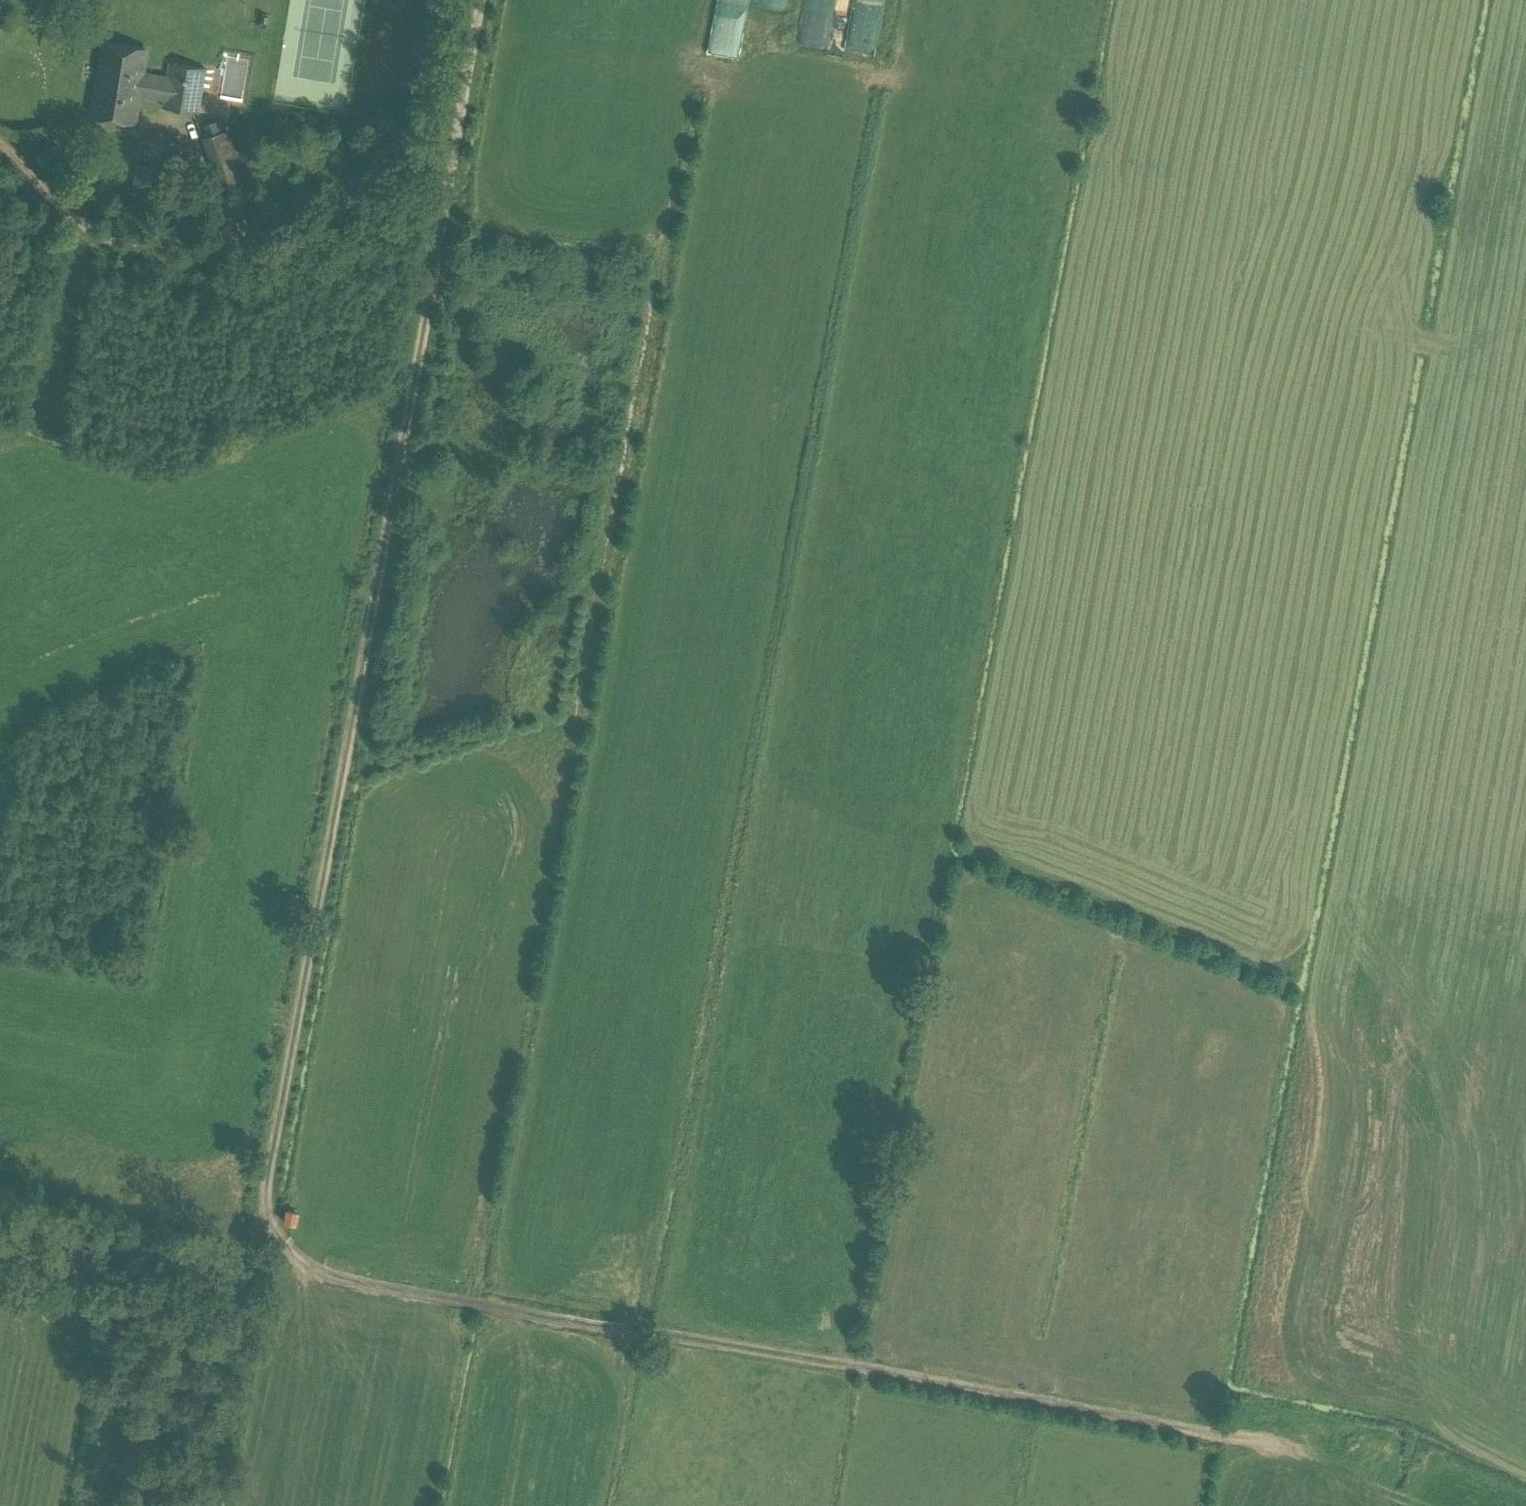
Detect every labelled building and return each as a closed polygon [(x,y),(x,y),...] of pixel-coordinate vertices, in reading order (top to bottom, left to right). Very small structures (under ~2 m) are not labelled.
[(164,94),(162,106),(200,113),(208,67),(169,60),(166,75),(142,71),(146,48),(104,40),(91,113),(133,120),(139,89),(164,94)] [(249,143),(237,148),(231,128),(227,130),(224,122),(206,128),(208,135),(202,137),(220,193),(249,183),(245,171),(257,167),(249,143)] [(298,1212),(288,1210),(286,1222),(296,1224),(298,1212)]
